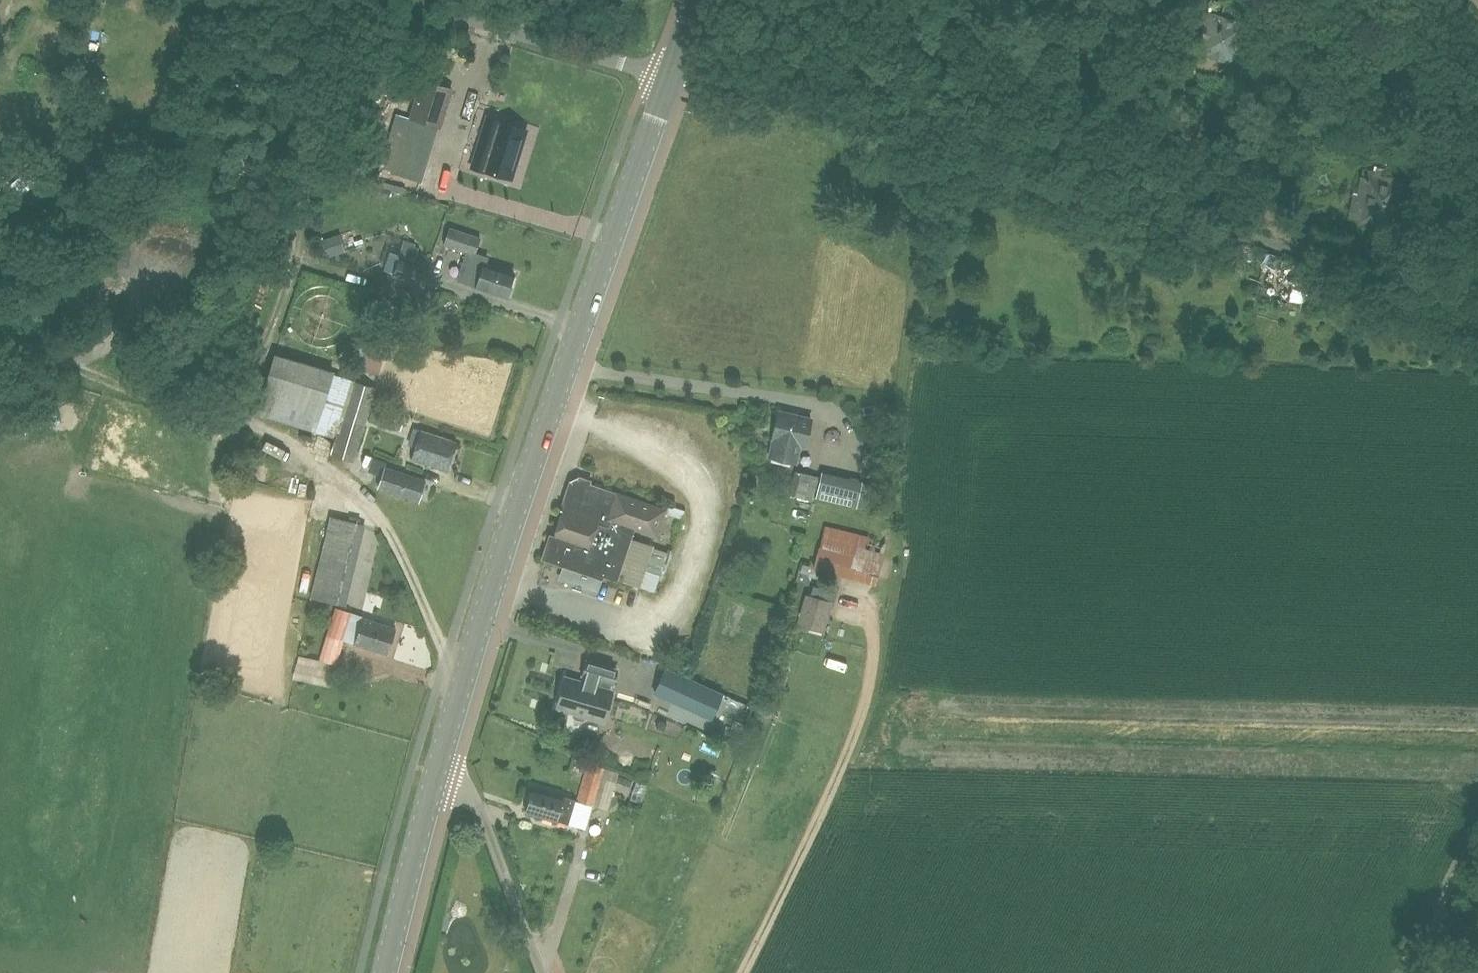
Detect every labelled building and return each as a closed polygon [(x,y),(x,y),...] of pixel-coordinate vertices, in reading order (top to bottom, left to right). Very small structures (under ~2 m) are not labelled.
[(579,9),(582,0),(560,0),(560,2),(579,9)] [(1236,19),(1240,5),(1235,3),(1236,0),(1228,0),(1228,1),(1225,0),(1224,0),(1219,15),(1212,13),(1200,53),(1234,62),(1245,22),(1236,19)] [(422,81),(411,117),(409,117),(397,156),(426,165),(438,127),(439,128),(451,89),(422,81)] [(483,171),(509,179),(525,130),(498,122),(496,129),(485,126),(479,147),(489,150),(483,171)] [(1400,181),(1383,178),(1384,170),(1362,167),(1360,175),(1359,175),(1355,194),(1351,193),(1346,218),(1361,220),(1391,226),(1400,181)] [(480,237),(448,226),(443,244),(474,254),(480,237)] [(337,235),(333,236),(323,239),(328,254),(330,253),(342,249),(337,235)] [(514,274),(485,264),(486,261),(473,256),(463,283),(475,288),(506,299),(514,274)] [(392,276),(416,283),(421,264),(397,258),(392,276)] [(385,344),(357,337),(350,366),(378,373),(385,344)] [(256,412),(314,430),(332,371),(273,353),(256,412)] [(331,455),(353,463),(376,388),(355,382),(331,455)] [(375,421),(399,430),(401,424),(406,425),(409,417),(380,407),(375,421)] [(796,464),(800,446),(804,447),(810,420),(779,413),(768,457),(796,464)] [(422,432),(412,460),(447,472),(457,444),(422,432)] [(426,481),(385,467),(387,462),(372,457),(367,471),(382,476),(376,490),(419,504),(426,481)] [(806,526),(818,475),(794,469),(788,494),(796,496),(790,522),(806,526)] [(862,480),(821,470),(815,497),(856,507),(862,480)] [(657,576),(643,571),(651,548),(629,540),(633,529),(655,536),(663,512),(682,518),(685,509),(666,503),(664,509),(573,479),(554,536),(545,562),(563,568),(559,579),(595,591),(600,576),(616,582),(617,580),(652,591),(657,576)] [(345,606),(365,524),(330,515),(309,597),(345,606)] [(874,585),(885,540),(824,524),(823,526),(812,568),(874,585)] [(821,633),(831,602),(806,595),(797,626),(821,633)] [(354,644),(386,655),(395,630),(363,619),(354,644)] [(788,666),(795,651),(782,646),(776,661),(788,666)] [(616,672),(587,663),(583,677),(585,677),(583,685),(565,680),(557,708),(573,713),(572,717),(574,721),(581,723),(585,721),(586,717),(603,722),(612,694),(609,693),(611,685),(612,685),(616,672)] [(784,679),(787,668),(778,665),(775,676),(784,679)] [(721,693),(669,670),(665,668),(654,692),(710,717),(721,693)] [(587,761),(576,799),(594,805),(605,767),(587,761)] [(632,780),(618,775),(616,781),(630,786),(632,780)] [(525,814),(554,822),(568,825),(574,801),(532,790),(525,814)] [(634,813),(637,805),(628,802),(625,811),(634,813)]
